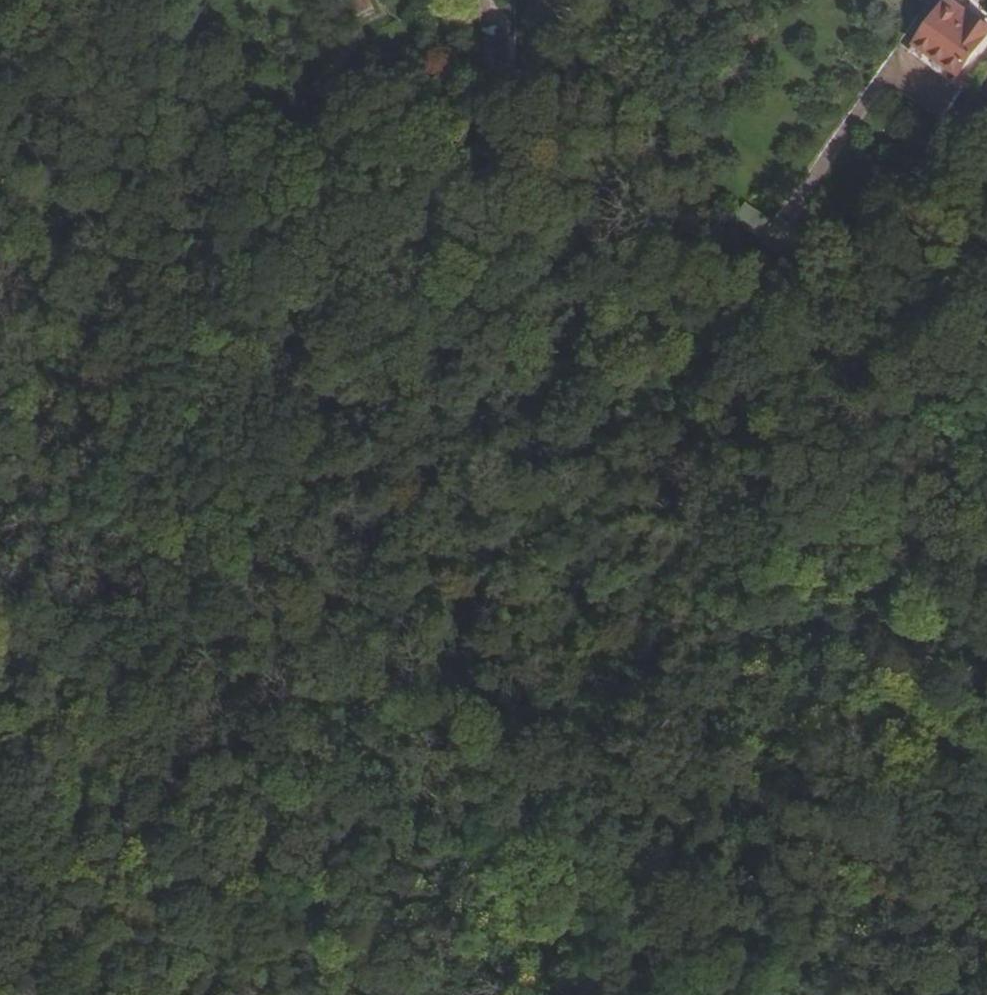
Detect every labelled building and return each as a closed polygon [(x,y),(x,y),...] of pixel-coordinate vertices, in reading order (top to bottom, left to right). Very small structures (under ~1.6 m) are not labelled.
[(922,42),(966,71),(986,39),(986,21),(979,15),(975,21),(948,4),(922,42)]
